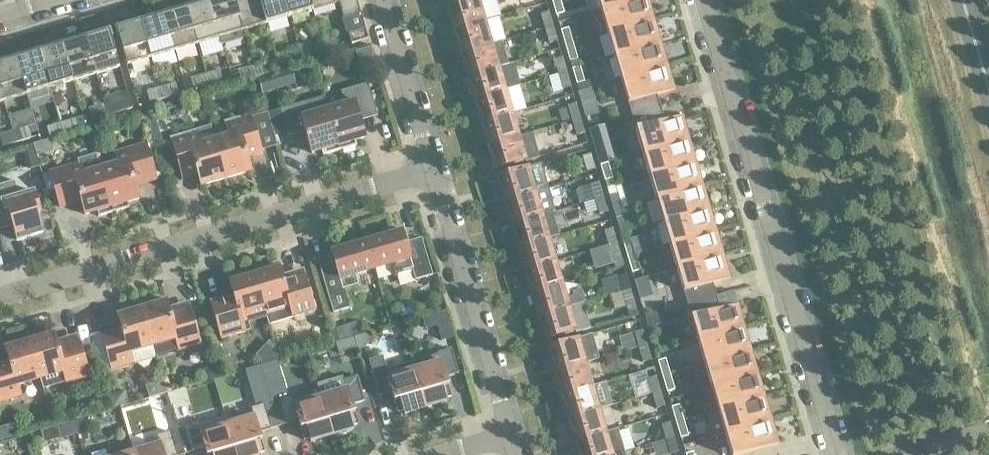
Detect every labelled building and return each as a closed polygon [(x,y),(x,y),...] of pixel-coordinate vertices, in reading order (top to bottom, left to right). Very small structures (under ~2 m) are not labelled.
[(209,1),(222,45),(245,38),(234,0),(214,0),(209,1)] [(245,38),(246,38),(244,31),(266,25),(259,0),(234,0),(245,38)] [(284,0),(259,0),(266,25),(289,18),(284,0)] [(289,18),(312,11),(309,0),(284,0),(289,18)] [(344,19),(361,14),(357,0),(309,0),(312,11),(339,3),(344,19)] [(446,7),(453,31),(485,22),(479,0),(460,0),(461,3),(446,7)] [(552,0),(556,16),(564,13),(560,0),(552,0)] [(601,11),(639,0),(597,0),(601,11)] [(654,20),(654,19),(649,21),(645,7),(644,8),(642,0),(643,0),(639,0),(601,11),(607,34),(654,20)] [(222,45),(209,1),(186,8),(197,45),(219,38),(221,45),(222,45)] [(186,8),(163,15),(174,52),(197,45),(186,8)] [(549,12),(541,14),(545,29),(553,27),(549,12)] [(139,16),(138,16),(151,59),(174,52),(163,15),(141,21),(139,16)] [(115,23),(127,66),(151,59),(138,16),(115,23)] [(651,31),(649,23),(655,22),(654,20),(607,34),(614,57),(661,43),(661,42),(656,44),(652,30),(651,31)] [(453,31),(460,54),(492,45),(485,22),(453,31)] [(83,32),(95,75),(120,68),(107,25),(83,32)] [(557,41),(553,27),(545,29),(550,44),(557,41)] [(348,33),(351,44),(368,39),(365,28),(348,33)] [(568,28),(561,31),(565,46),(573,44),(568,28)] [(82,33),(84,38),(62,45),(72,82),(95,75),(83,32),(82,33)] [(334,37),(321,41),(324,52),(337,48),(334,37)] [(503,42),(493,45),(492,45),(460,54),(467,77),(499,68),(510,64),(503,42)] [(614,57),(621,80),(668,67),(668,65),(663,67),(659,53),(658,54),(656,46),(662,45),(661,43),(614,57)] [(298,48),(301,59),(314,55),(311,44),(298,48)] [(577,60),(573,44),(565,46),(570,62),(577,60)] [(39,52),(49,89),(72,82),(62,45),(39,52)] [(285,52),(288,63),(301,59),(298,48),(285,52)] [(15,58),(26,95),(49,89),(39,52),(15,58)] [(3,102),(26,95),(15,58),(0,63),(0,91),(3,102)] [(554,60),(559,75),(567,73),(562,58),(554,60)] [(254,67),(257,79),(270,75),(267,63),(254,67)] [(238,72),(240,77),(242,83),(257,79),(254,67),(238,72)] [(580,67),(572,69),(576,85),(584,82),(580,67)] [(668,68),(668,67),(621,80),(628,104),(632,117),(661,108),(657,95),(675,90),(674,88),(670,90),(666,76),(665,77),(663,69),(668,68)] [(467,77),(473,100),(506,91),(499,68),(467,77)] [(222,82),(219,71),(206,75),(210,86),(222,82)] [(559,75),(563,90),(571,87),(567,73),(559,75)] [(194,90),(210,86),(206,75),(191,79),(194,90)] [(179,95),(175,84),(160,88),(163,100),(179,95)] [(328,110),(340,151),(357,147),(355,141),(365,138),(358,115),(376,110),(368,84),(341,92),(345,105),(328,110)] [(150,103),(163,100),(160,88),(147,92),(150,103)] [(506,91),(473,100),(480,123),(512,114),(506,91)] [(305,131),(312,154),(322,151),(323,156),(340,151),(328,110),(325,97),(307,102),(280,110),(286,133),(288,136),(305,131)] [(120,113),(117,101),(104,105),(108,116),(120,113)] [(568,106),(572,121),(580,119),(576,104),(568,106)] [(92,121),(108,116),(104,105),(89,110),(92,121)] [(665,121),(661,108),(632,117),(636,130),(643,154),(690,140),(689,139),(684,140),(680,127),(677,120),(683,118),(683,116),(665,121)] [(229,136),(214,140),(226,179),(251,172),(248,162),(263,157),(261,150),(277,145),(274,136),(268,114),(267,110),(224,122),(229,136)] [(286,133),(280,110),(268,114),(274,136),(286,133)] [(153,114),(145,116),(147,120),(149,128),(157,126),(153,114)] [(519,137),(512,114),(480,123),(487,146),(519,137)] [(580,119),(572,121),(577,136),(584,134),(580,119)] [(63,136),(76,132),(73,120),(60,124),(63,136)] [(60,124),(47,128),(50,139),(63,136),(60,124)] [(31,139),(28,128),(13,132),(16,143),(31,139)] [(178,164),(193,159),(201,187),(226,179),(214,140),(200,144),(196,130),(170,138),(178,164)] [(16,143),(13,132),(0,136),(3,147),(16,143)] [(519,137),(487,146),(494,170),(525,161),(525,162),(539,158),(532,133),(519,137)] [(643,154),(649,177),(696,163),(696,162),(691,163),(687,150),(686,150),(684,143),(690,141),(690,140),(643,154)] [(101,169),(114,213),(129,208),(127,203),(139,199),(135,186),(156,179),(146,145),(115,154),(118,164),(101,169)] [(79,165),(49,173),(60,208),(81,202),(85,215),(97,212),(98,217),(114,213),(101,169),(97,155),(77,161),(79,165)] [(591,155),(583,157),(587,172),(595,170),(591,155)] [(608,163),(600,166),(605,181),(613,179),(608,163)] [(697,164),(696,163),(649,177),(656,200),(703,186),(703,185),(698,186),(694,173),(693,173),(691,166),(697,164)] [(496,178),(504,202),(536,193),(529,169),(496,178)] [(13,226),(17,241),(42,234),(36,214),(40,213),(34,192),(19,196),(15,181),(0,186),(0,230),(13,226)] [(591,185),(595,200),(603,198),(599,183),(591,185)] [(656,200),(663,223),(710,209),(709,208),(705,209),(701,196),(700,196),(698,189),(703,187),(703,186),(656,200)] [(510,225),(543,216),(555,212),(548,189),(536,193),(504,202),(510,225)] [(618,196),(610,199),(614,212),(622,210),(618,196)] [(608,213),(603,198),(595,200),(599,211),(600,215),(608,213)] [(588,202),(582,203),(585,215),(599,211),(595,200),(588,202)] [(710,210),(710,209),(663,223),(670,246),(717,232),(716,231),(711,232),(707,219),(704,212),(710,210)] [(622,210),(614,212),(619,229),(627,227),(622,210)] [(510,225),(517,248),(549,239),(543,216),(510,225)] [(617,244),(612,229),(605,231),(609,246),(617,244)] [(367,242),(375,269),(391,265),(394,277),(412,271),(415,281),(432,276),(421,239),(408,242),(405,231),(371,241),(367,242)] [(717,233),(717,232),(670,246),(676,269),(723,255),(723,254),(718,255),(714,242),(713,242),(711,235),(717,233)] [(517,248),(524,271),(556,262),(549,239),(517,248)] [(333,315),(350,310),(345,291),(360,287),(356,275),(375,269),(367,242),(362,243),(362,244),(328,254),(332,265),(320,269),(333,315)] [(635,256),(631,242),(623,245),(627,258),(635,256)] [(621,259),(617,244),(609,246),(613,261),(621,259)] [(730,279),(730,277),(725,278),(721,265),(720,265),(718,258),(724,256),(723,255),(676,269),(683,293),(684,292),(688,305),(716,297),(713,284),(730,279)] [(640,271),(635,256),(627,258),(632,273),(640,271)] [(563,285),(556,262),(524,271),(531,294),(563,285)] [(254,275),(267,319),(269,325),(315,312),(303,273),(283,280),(278,263),(264,267),(265,272),(254,275)] [(241,274),(228,278),(233,294),(210,301),(221,340),(250,331),(248,324),(267,319),(254,275),(244,278),(241,274)] [(618,277),(623,292),(630,290),(626,275),(618,277)] [(537,317),(570,308),(563,285),(531,294),(537,317)] [(627,307),(635,305),(630,290),(623,292),(627,307)] [(720,310),(716,297),(688,305),(691,318),(698,342),(745,328),(744,327),(740,328),(736,315),(735,315),(733,308),(738,306),(738,304),(720,310)] [(151,303),(152,306),(142,309),(153,347),(176,340),(179,350),(200,344),(189,307),(170,313),(166,302),(163,303),(163,300),(159,298),(153,299),(151,303)] [(570,308),(537,317),(544,341),(590,328),(583,304),(570,308)] [(153,347),(142,309),(132,312),(131,309),(127,307),(121,309),(119,312),(120,315),(118,316),(121,328),(101,333),(112,370),(133,364),(130,354),(153,347)] [(745,329),(745,328),(698,342),(705,365),(752,351),(751,350),(746,351),(742,338),(739,331),(745,329)] [(643,331),(635,333),(639,348),(647,346),(643,331)] [(28,336),(41,380),(44,390),(89,377),(78,340),(57,346),(54,334),(45,337),(44,334),(40,332),(28,336)] [(28,336),(15,339),(13,343),(14,346),(5,349),(9,360),(0,363),(0,403),(22,396),(19,387),(41,380),(28,336)] [(592,336),(579,340),(547,349),(554,373),(586,364),(599,360),(592,336)] [(354,338),(335,344),(337,353),(357,348),(354,338)] [(639,348),(643,363),(651,360),(647,346),(639,348)] [(438,353),(438,355),(412,363),(425,408),(447,402),(445,396),(451,394),(446,378),(458,374),(451,350),(438,353)] [(705,365),(711,388),(758,374),(758,373),(753,374),(749,361),(748,361),(746,354),(752,352),(752,351),(705,365)] [(404,415),(425,408),(412,363),(386,370),(382,357),(369,361),(379,397),(392,393),(397,410),(403,408),(404,415)] [(658,361),(662,377),(670,375),(666,359),(658,361)] [(554,373),(561,396),(593,387),(586,364),(554,373)] [(711,388),(718,411),(765,397),(765,396),(760,398),(756,384),(755,384),(753,377),(759,375),(758,374),(711,388)] [(662,377),(667,392),(675,390),(670,375),(662,377)] [(317,385),(321,398),(332,436),(353,430),(351,424),(357,422),(352,405),(364,401),(357,377),(344,381),(343,377),(317,385)] [(648,379),(653,394),(660,392),(656,377),(648,379)] [(561,396),(567,419),(600,410),(612,406),(612,405),(611,405),(605,385),(606,384),(606,383),(593,387),(561,396)] [(121,390),(106,397),(111,408),(126,401),(121,390)] [(665,407),(660,392),(653,394),(657,409),(665,407)] [(311,442),(332,436),(321,398),(295,405),(292,396),(279,400),(286,425),(298,421),(303,438),(309,436),(311,442)] [(766,399),(765,397),(718,411),(725,434),(772,420),(772,419),(767,421),(763,407),(762,407),(760,400),(766,399)] [(225,418),(236,454),(259,454),(258,451),(263,449),(258,433),(271,429),(264,405),(250,409),(253,418),(228,425),(226,418),(225,418)] [(679,405),(671,407),(676,423),(684,421),(679,405)] [(600,410),(567,419),(574,442),(606,433),(600,410)] [(225,418),(199,425),(198,424),(185,428),(192,452),(205,449),(207,454),(236,454),(225,418)] [(772,420),(725,434),(731,454),(741,454),(779,444),(778,442),(773,444),(770,430),(769,430),(767,423),(772,421),(772,420)] [(73,421),(58,425),(62,439),(77,435),(73,421)] [(684,421),(676,423),(680,438),(688,436),(684,421)] [(670,423),(662,425),(666,440),(674,438),(670,423)] [(606,433),(574,442),(578,454),(616,454),(625,452),(618,429),(606,433)] [(133,453),(134,454),(177,454),(170,432),(157,436),(159,445),(133,453)] [(666,440),(671,454),(678,453),(674,438),(666,440)]
